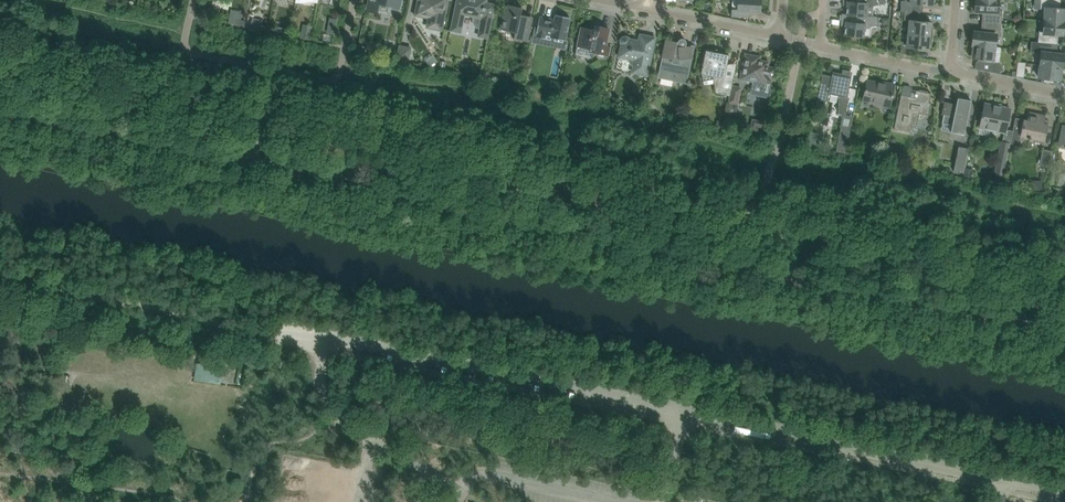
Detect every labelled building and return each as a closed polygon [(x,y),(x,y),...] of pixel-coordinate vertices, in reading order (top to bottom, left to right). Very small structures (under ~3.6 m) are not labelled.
[(366,11),(378,13),(380,4),(400,8),(402,0),(368,0),(366,11)] [(414,16),(428,18),(427,26),(428,28),(442,31),(447,7),(448,0),(418,0),(414,16)] [(451,31),(461,33),(465,15),(474,17),(473,21),(474,23),(475,26),(477,27),(480,28),(490,30),(493,16),(495,5),(487,3),(487,2),(486,2),(487,0),(457,0),(457,3),(451,31)] [(732,9),(731,17),(747,17),(747,10),(760,11),(761,0),(732,0),(732,9)] [(842,14),(877,17),(877,16),(873,16),(873,6),(886,3),(885,0),(843,0),(843,6),(847,7),(847,14),(842,14)] [(920,13),(921,4),(933,5),(933,2),(935,2),(935,0),(909,0),(902,2),(902,1),(901,1),(901,11),(904,12),(920,13)] [(975,12),(985,12),(984,22),(1001,24),(1002,11),(998,11),(998,0),(975,0),(975,12)] [(1064,22),(1064,9),(1058,8),(1058,0),(1041,0),(1041,9),(1045,9),(1044,20),(1064,22)] [(508,5),(506,16),(505,20),(503,20),(501,30),(515,33),(514,39),(528,42),(531,31),(533,21),(534,16),(521,13),(522,8),(508,5)] [(231,8),(230,21),(240,23),(242,10),(231,8)] [(909,21),(908,34),(933,36),(933,33),(933,29),(933,25),(931,25),(931,22),(920,21),(920,13),(904,12),(904,20),(909,21)] [(865,28),(878,27),(877,17),(842,14),(841,26),(845,27),(845,35),(854,36),(854,37),(859,38),(859,37),(864,37),(865,28)] [(538,25),(536,33),(537,33),(537,35),(565,41),(565,40),(568,29),(570,18),(556,15),(555,20),(554,21),(551,21),(552,19),(540,17),(538,25)] [(1055,44),(1056,34),(1064,35),(1064,22),(1044,20),(1044,32),(1039,31),(1038,42),(1055,44)] [(973,32),(972,45),(995,47),(996,36),(1000,37),(1001,24),(984,22),(983,33),(973,32)] [(303,24),(301,38),(309,39),(311,25),(303,24)] [(607,45),(610,31),(609,29),(607,28),(595,25),(594,30),(581,27),(577,47),(594,50),(593,53),(609,56),(611,46),(607,45)] [(629,59),(630,62),(631,65),(633,65),(632,73),(636,74),(636,73),(648,76),(655,38),(640,34),(639,41),(629,39),(629,38),(626,37),(623,37),(621,40),(621,43),(622,44),(620,52),(619,57),(629,59)] [(901,46),(900,53),(916,57),(917,48),(929,49),(929,46),(931,47),(932,43),(932,40),(933,36),(908,34),(907,42),(902,41),(901,46)] [(662,57),(663,57),(663,59),(662,59),(663,78),(675,78),(674,81),(687,84),(687,76),(689,75),(688,58),(692,58),(695,46),(686,44),(686,41),(684,40),(682,39),(679,40),(678,42),(666,40),(662,57)] [(1040,65),(1063,68),(1064,55),(1054,53),(1055,44),(1038,42),(1037,53),(1042,54),(1040,65)] [(396,61),(408,63),(411,48),(399,45),(396,61)] [(998,64),(993,63),(995,47),(972,45),(971,58),(978,58),(978,61),(978,64),(977,64),(976,68),(975,68),(975,69),(1001,74),(1001,73),(1000,73),(1001,66),(998,65),(998,64)] [(716,93),(730,96),(732,86),(734,77),(725,75),(729,55),(718,53),(717,49),(709,51),(706,50),(701,73),(702,74),(703,82),(714,80),(716,93)] [(765,79),(773,81),(776,68),(768,67),(769,62),(753,59),(754,56),(746,54),(741,79),(764,84),(765,79)] [(1018,62),(1018,65),(1017,76),(1024,77),(1025,63),(1018,62)] [(1060,76),(1062,76),(1063,68),(1040,65),(1039,78),(1045,78),(1044,82),(1053,83),(1054,79),(1059,80),(1060,76)] [(823,74),(816,108),(823,110),(830,94),(839,96),(839,113),(846,114),(849,98),(847,97),(851,78),(849,78),(851,71),(843,70),(842,74),(833,72),(832,76),(823,74)] [(867,80),(865,91),(863,100),(881,103),(880,105),(890,107),(894,85),(883,82),(882,84),(867,80)] [(550,81),(548,90),(559,93),(561,83),(550,81)] [(730,96),(729,103),(725,119),(734,121),(741,88),(732,86),(730,96)] [(899,106),(894,129),(912,133),(914,124),(917,125),(918,120),(919,113),(929,115),(929,114),(931,103),(929,103),(931,94),(929,93),(928,92),(920,90),(919,91),(916,90),(916,92),(916,93),(914,93),(910,95),(910,97),(901,95),(899,106)] [(952,125),(951,129),(951,132),(964,134),(971,100),(958,98),(956,104),(938,100),(938,101),(945,102),(944,104),(942,115),(944,115),(942,123),(952,125)] [(1005,133),(1009,112),(1010,109),(1001,107),(1002,105),(991,103),(991,105),(985,103),(980,128),(1005,133)] [(1045,141),(1046,136),(1048,125),(1044,124),(1046,116),(1029,112),(1027,121),(1016,119),(1016,118),(1013,128),(1011,141),(1019,143),(1021,136),(1028,137),(1028,138),(1030,139),(1030,138),(1045,141)] [(750,131),(762,134),(765,121),(753,118),(750,131)] [(841,129),(836,151),(846,153),(850,131),(841,129)] [(1010,144),(1001,142),(995,173),(1004,175),(1010,144)] [(969,148),(959,146),(954,171),(964,173),(969,148)] [(1048,166),(1052,151),(1043,149),(1040,165),(1048,166)] [(195,380),(221,384),(224,367),(198,363),(195,380)]
